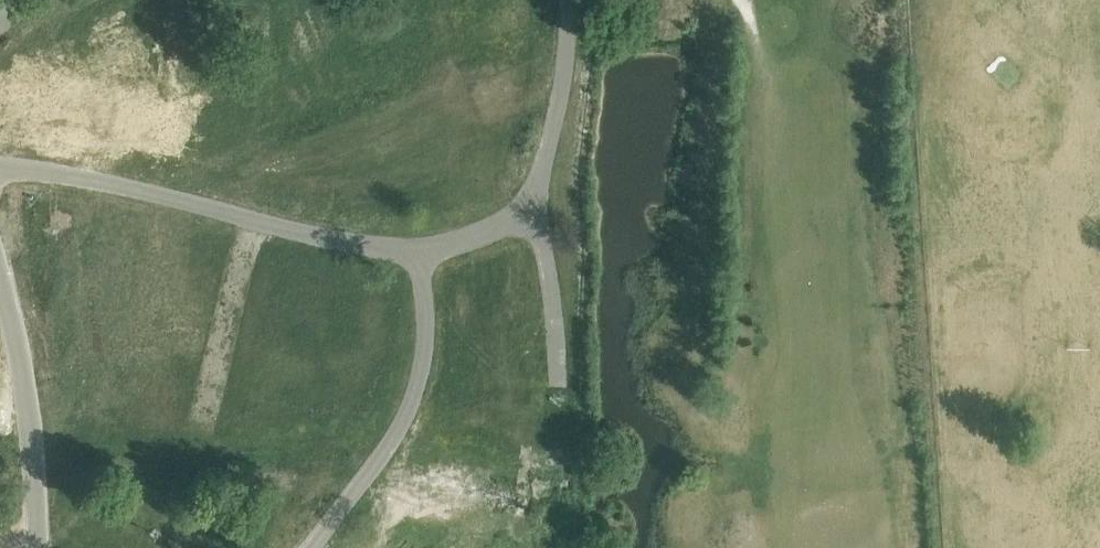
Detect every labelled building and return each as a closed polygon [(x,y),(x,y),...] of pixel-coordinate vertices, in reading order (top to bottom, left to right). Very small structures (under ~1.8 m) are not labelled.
[(237,9),(252,2),(252,0),(233,0),(237,9)] [(37,67),(32,69),(41,90),(99,64),(88,40),(97,36),(89,20),(69,29),(75,41),(49,52),(50,55),(34,62),(37,67)] [(99,64),(41,90),(53,116),(63,112),(64,115),(91,103),(96,115),(125,102),(118,86),(110,90),(99,64)]
